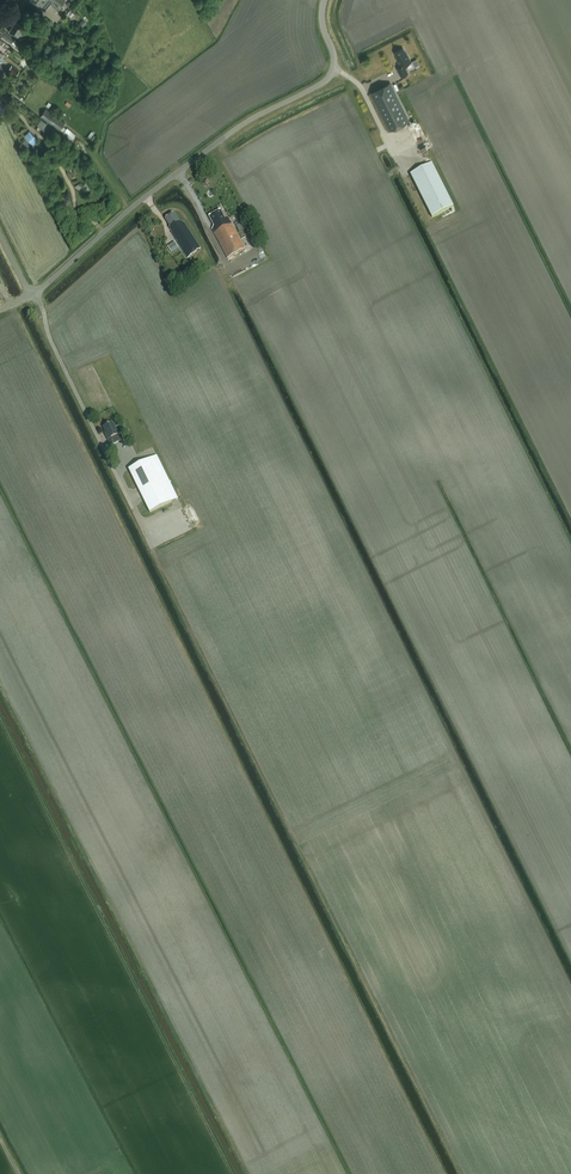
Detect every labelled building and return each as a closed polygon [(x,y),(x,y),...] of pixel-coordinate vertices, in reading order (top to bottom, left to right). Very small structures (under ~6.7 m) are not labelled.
[(54,0),(55,1),(52,6),(57,10),(65,0),(53,0),(54,0)] [(207,2),(201,5),(203,11),(210,9),(207,2)] [(71,10),(66,16),(72,20),(77,15),(71,10)] [(25,43),(27,39),(22,35),(27,28),(15,21),(9,31),(21,38),(19,40),(25,43)] [(9,35),(0,28),(0,37),(1,35),(11,43),(14,39),(9,35)] [(401,77),(408,74),(404,66),(411,62),(407,54),(406,54),(404,48),(395,53),(397,57),(396,58),(397,60),(398,60),(399,62),(399,63),(401,67),(397,68),(401,77)] [(3,76),(8,70),(3,65),(0,69),(0,74),(3,76)] [(19,71),(12,66),(9,69),(16,75),(19,71)] [(410,121),(407,117),(390,83),(385,86),(385,85),(376,90),(372,92),(377,101),(375,102),(389,131),(393,130),(410,121)] [(66,123),(46,109),(41,116),(61,130),(63,126),(66,123)] [(51,127),(47,124),(42,119),(37,125),(43,129),(47,132),(51,127)] [(63,133),(74,141),(74,140),(77,142),(79,140),(75,136),(76,135),(68,128),(67,129),(63,126),(61,130),(64,132),(63,133)] [(87,138),(90,139),(93,142),(90,146),(91,147),(98,138),(93,134),(94,133),(95,131),(93,130),(92,131),(87,138)] [(25,136),(34,145),(39,140),(30,131),(25,136)] [(21,143),(25,148),(30,145),(26,140),(21,143)] [(410,175),(432,218),(454,207),(432,164),(410,175)] [(87,192),(90,186),(81,182),(77,188),(87,192)] [(243,240),(241,241),(231,223),(230,224),(227,219),(225,220),(220,211),(209,217),(214,226),(212,230),(228,259),(247,248),(243,240)] [(180,222),(174,213),(165,219),(170,227),(169,228),(172,232),(171,233),(174,236),(173,237),(188,259),(201,249),(184,223),(183,223),(180,222)] [(244,223),(246,228),(250,226),(245,218),(235,224),(237,227),(244,223)] [(171,253),(178,249),(174,243),(168,247),(171,253)] [(104,433),(110,446),(122,441),(113,422),(103,427),(105,432),(104,433)] [(157,456),(129,470),(150,513),(178,499),(157,456)]
